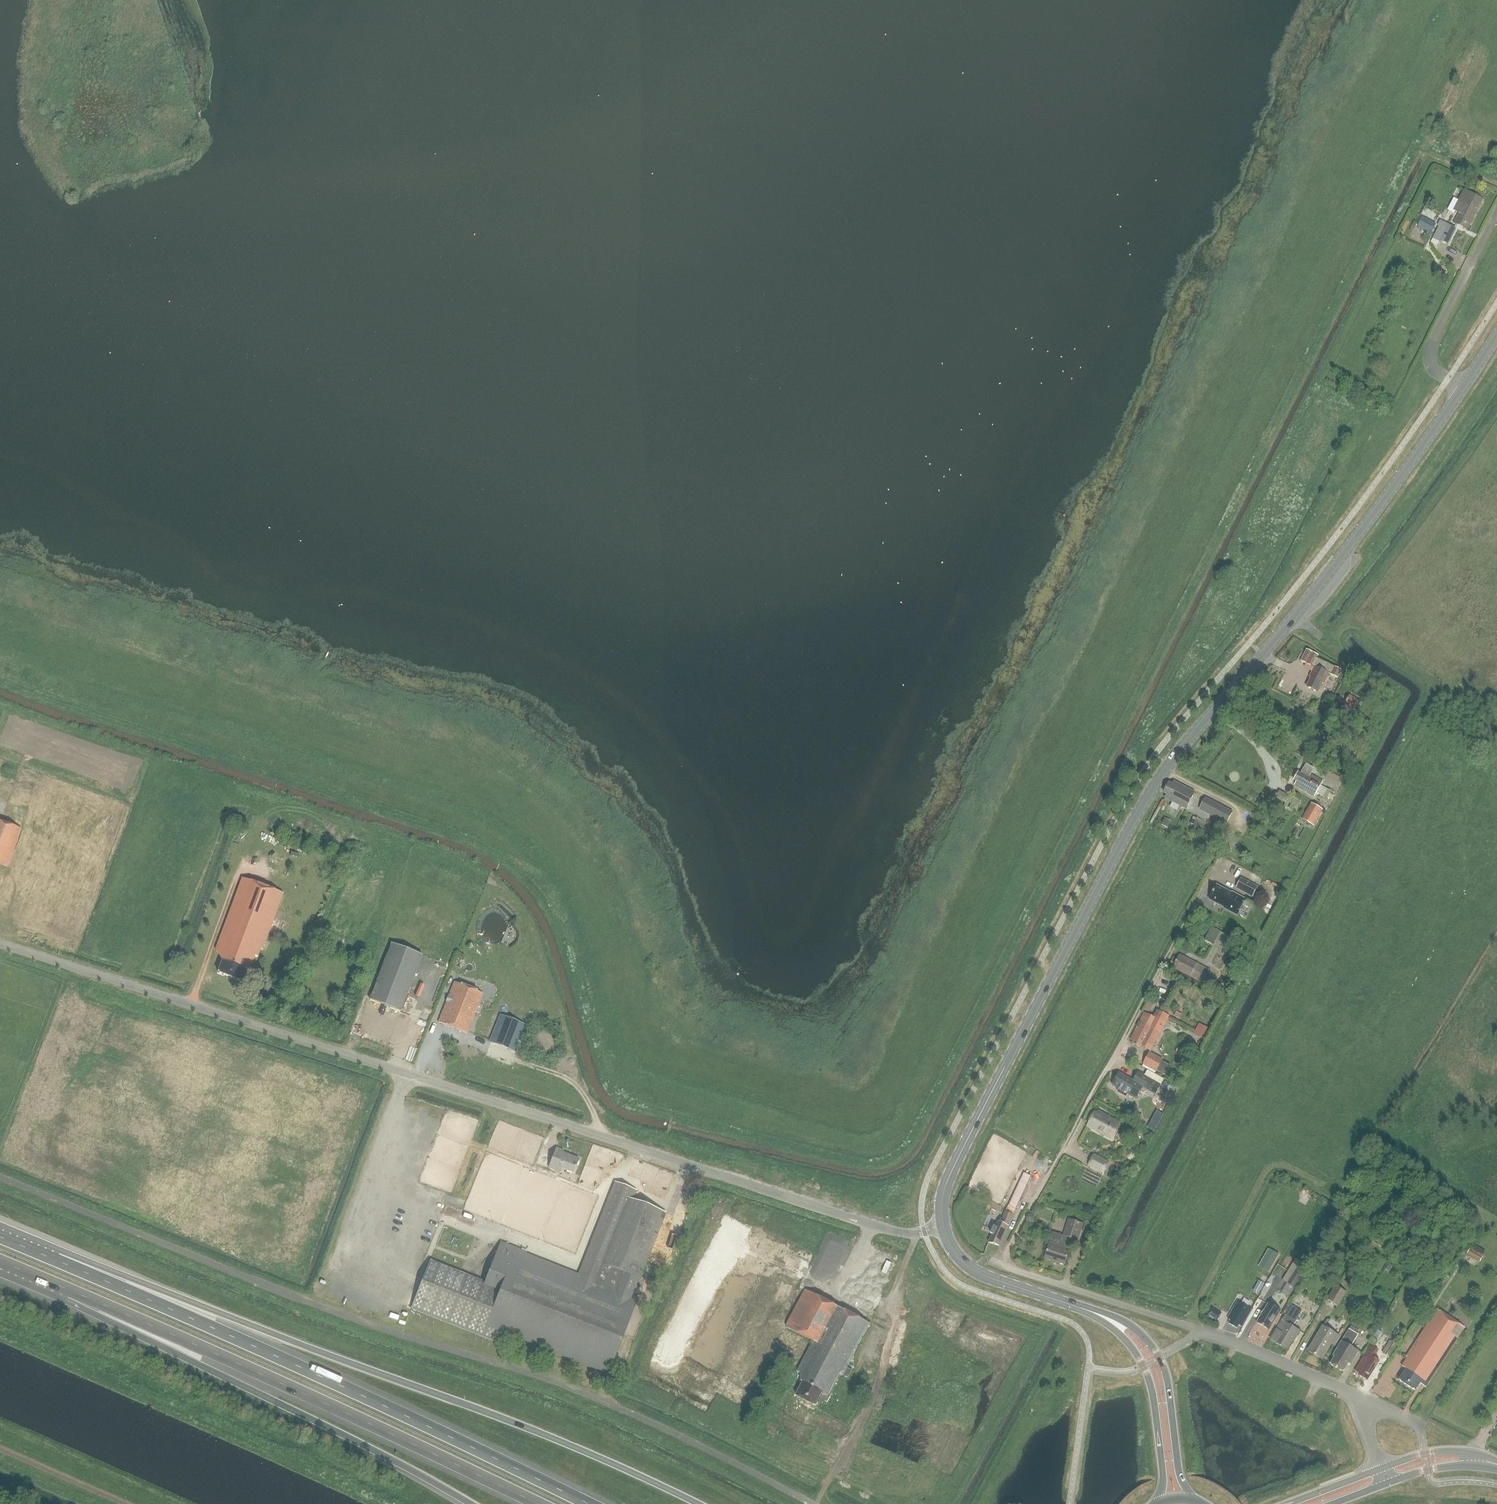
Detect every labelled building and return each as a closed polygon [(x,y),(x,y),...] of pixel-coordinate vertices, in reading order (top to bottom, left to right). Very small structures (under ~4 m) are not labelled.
[(1454,211),(1459,214),(1454,223),(1464,229),(1465,226),(1468,228),(1483,200),(1464,190),(1459,199),(1459,201),(1454,211)] [(1429,220),(1429,222),(1422,218),(1418,226),(1432,233),(1436,223),(1429,220)] [(1439,227),(1446,230),(1440,241),(1447,245),(1456,229),(1442,222),(1439,227)] [(1316,668),(1307,687),(1319,693),(1325,681),(1325,682),(1329,674),(1332,675),(1330,679),(1336,682),(1338,678),(1342,671),(1318,660),(1320,657),(1307,650),(1301,661),(1316,668)] [(1346,704),(1358,711),(1362,703),(1350,696),(1346,704)] [(1306,764),(1302,770),(1311,775),(1314,769),(1306,764)] [(1299,772),(1294,780),(1297,782),(1295,785),(1315,797),(1317,794),(1321,787),(1324,782),(1311,775),(1302,770),(1301,773),(1299,772)] [(1169,783),(1164,793),(1167,795),(1165,798),(1187,809),(1190,803),(1195,794),(1196,792),(1175,781),(1173,785),(1169,783)] [(1321,787),(1317,794),(1323,797),(1327,790),(1321,787)] [(1206,798),(1202,804),(1216,811),(1219,805),(1206,798)] [(1170,805),(1167,812),(1176,816),(1179,809),(1170,805)] [(1322,813),(1312,806),(1303,821),(1314,827),(1322,813)] [(1193,817),(1190,824),(1197,827),(1200,820),(1193,817)] [(1164,818),(1160,825),(1168,829),(1171,822),(1164,818)] [(0,822),(0,864),(8,867),(21,829),(0,822)] [(215,950),(221,959),(222,961),(218,973),(240,981),(244,969),(249,971),(254,959),(255,956),(258,957),(260,949),(262,950),(283,893),(242,878),(215,950)] [(1241,878),(1236,888),(1253,897),(1258,887),(1241,878)] [(1246,899),(1233,892),(1231,894),(1227,892),(1228,891),(1217,885),(1210,899),(1221,905),(1221,903),(1225,906),(1224,908),(1238,915),(1246,899)] [(1227,947),(1233,935),(1213,926),(1207,938),(1227,947)] [(400,1012),(421,959),(422,955),(392,943),(370,1000),(400,1012)] [(1180,954),(1178,959),(1173,968),(1204,983),(1211,969),(1180,954)] [(467,1034),(479,1005),(471,1002),(476,990),(454,982),(439,1022),(467,1034)] [(1144,1013),(1131,1039),(1134,1041),(1132,1044),(1140,1048),(1142,1046),(1150,1051),(1151,1051),(1154,1047),(1166,1024),(1170,1016),(1160,1011),(1156,1019),(1144,1013)] [(500,1016),(491,1041),(513,1050),(523,1025),(500,1016)] [(1199,1024),(1194,1034),(1206,1040),(1211,1030),(1199,1024)] [(1156,1072),(1163,1059),(1149,1052),(1142,1065),(1156,1072)] [(1119,1073),(1112,1085),(1120,1089),(1118,1092),(1126,1097),(1128,1094),(1137,1099),(1143,1087),(1146,1088),(1156,1094),(1161,1084),(1151,1079),(1139,1072),(1134,1081),(1119,1073)] [(1168,1096),(1173,1086),(1166,1082),(1160,1092),(1168,1096)] [(1095,1113),(1091,1121),(1094,1123),(1090,1131),(1110,1141),(1120,1122),(1099,1111),(1098,1114),(1095,1113)] [(1157,1112),(1148,1129),(1154,1132),(1164,1115),(1157,1112)] [(573,1174),(579,1159),(563,1153),(564,1151),(557,1148),(549,1168),(560,1173),(561,1169),(573,1174)] [(1104,1172),(1109,1162),(1094,1154),(1088,1164),(1104,1172)] [(1021,1198),(1032,1177),(1025,1173),(1014,1195),(1021,1198)] [(640,1279),(666,1213),(633,1200),(637,1191),(615,1182),(579,1275),(526,1254),(527,1252),(501,1242),(485,1282),(430,1261),(412,1309),(501,1345),(506,1334),(608,1375),(638,1298),(634,1297),(641,1279),(640,1279)] [(1016,1208),(1018,1203),(1012,1200),(1009,1205),(1016,1208)] [(999,1247),(1012,1215),(1004,1212),(1000,1222),(998,1221),(996,1226),(994,1226),(991,1233),(993,1234),(989,1243),(999,1247)] [(1050,1238),(1045,1258),(1065,1264),(1071,1242),(1077,1244),(1079,1237),(1084,1222),(1070,1218),(1064,1236),(1060,1234),(1059,1240),(1050,1238)] [(1089,1220),(1087,1228),(1094,1231),(1097,1223),(1089,1220)] [(1465,1256),(1478,1264),(1483,1255),(1471,1247),(1465,1256)] [(1268,1249),(1258,1267),(1267,1272),(1277,1254),(1268,1249)] [(330,1279),(339,1255),(333,1252),(324,1277),(330,1279)] [(1381,1260),(1376,1268),(1380,1271),(1385,1262),(1381,1260)] [(346,1265),(341,1275),(347,1278),(351,1267),(346,1265)] [(1304,1270),(1297,1266),(1294,1272),(1290,1270),(1285,1278),(1289,1280),(1287,1284),(1293,1288),(1304,1270)] [(1259,1281),(1253,1291),(1259,1294),(1264,1284),(1259,1281)] [(1337,1306),(1345,1293),(1334,1286),(1326,1299),(1337,1306)] [(806,1287),(789,1327),(814,1338),(800,1371),(805,1373),(802,1378),(806,1380),(799,1395),(820,1405),(827,1391),(836,1395),(870,1319),(843,1307),(844,1305),(806,1287)] [(378,1310),(393,1315),(397,1305),(382,1299),(378,1310)] [(1243,1327),(1252,1308),(1238,1302),(1229,1319),(1232,1320),(1230,1324),(1238,1328),(1239,1325),(1243,1327)] [(1269,1330),(1281,1311),(1269,1304),(1257,1323),(1269,1330)] [(1277,1343),(1287,1349),(1290,1344),(1292,1345),(1300,1331),(1293,1327),(1302,1312),(1292,1306),(1272,1339),(1278,1342),(1277,1343)] [(1407,1356),(1408,1357),(1402,1366),(1407,1369),(1399,1380),(1415,1391),(1420,1383),(1426,1387),(1465,1328),(1437,1310),(1407,1356)] [(1332,1344),(1334,1346),(1340,1336),(1323,1326),(1309,1351),(1323,1360),(1332,1344)] [(1334,1356),(1335,1357),(1331,1364),(1344,1372),(1349,1363),(1351,1364),(1359,1351),(1351,1346),(1358,1335),(1356,1334),(1358,1330),(1351,1326),(1334,1356)] [(1375,1346),(1378,1342),(1372,1338),(1369,1343),(1375,1346)] [(1389,1341),(1381,1353),(1388,1358),(1396,1345),(1389,1341)] [(1371,1345),(1356,1371),(1361,1374),(1359,1376),(1368,1381),(1380,1361),(1375,1358),(1380,1351),(1371,1345)] [(826,1392),(824,1399),(831,1401),(834,1395),(826,1392)]
